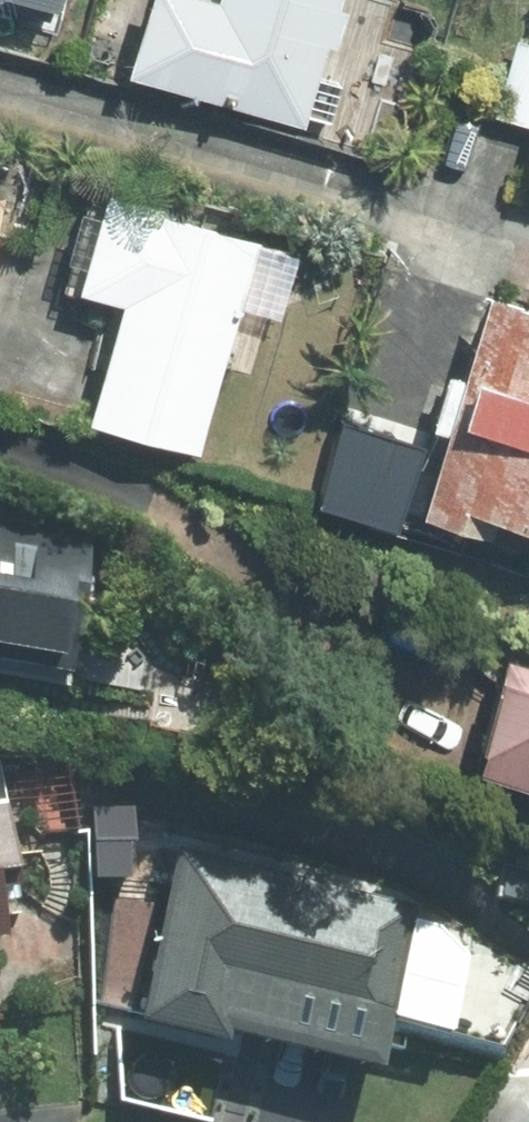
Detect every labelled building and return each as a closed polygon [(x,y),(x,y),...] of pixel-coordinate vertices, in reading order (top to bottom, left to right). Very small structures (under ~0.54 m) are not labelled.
[(40,13),(44,0),(0,0),(0,1),(40,13)] [(117,67),(298,122),(323,42),(332,44),(343,8),(334,5),(336,0),(138,0),(117,67)] [(513,34),(490,113),(528,124),(528,39),(513,34)] [(519,166),(528,169),(528,130),(519,166)] [(147,198),(102,184),(73,279),(118,292),(81,410),(189,443),(252,241),(152,210),(147,198)] [(480,288),(412,506),(480,527),(487,505),(528,518),(528,303),(480,288)] [(64,686),(92,534),(0,521),(0,674),(64,686)] [(465,762),(528,783),(528,667),(500,658),(465,762)] [(3,807),(0,808),(0,873),(11,872),(3,807)] [(415,909),(171,849),(129,1021),(218,1044),(221,1034),(374,1072),(415,909)]
